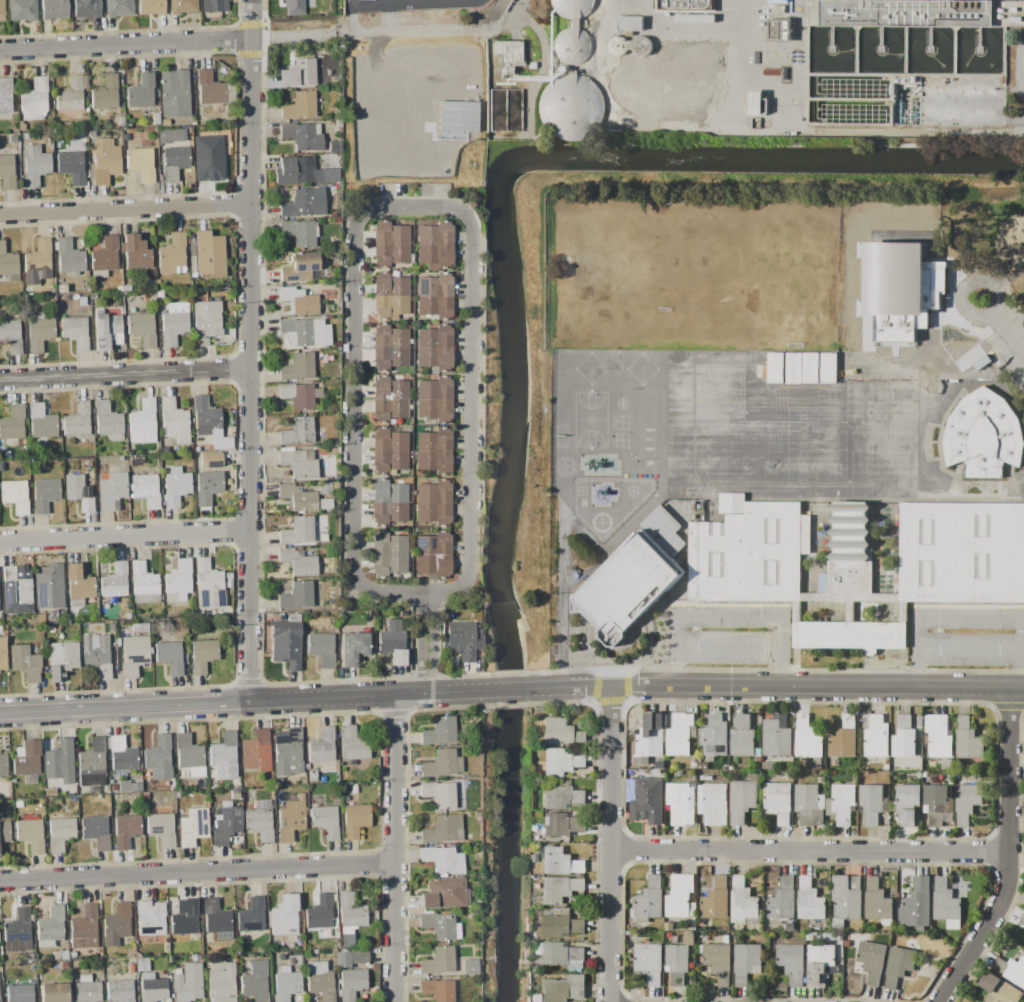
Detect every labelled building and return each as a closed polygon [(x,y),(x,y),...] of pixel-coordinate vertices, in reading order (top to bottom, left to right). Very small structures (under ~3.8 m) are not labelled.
[(10,21),(9,0),(36,0),(37,19),(10,21)] [(43,18),(42,0),(68,0),(69,17),(43,18)] [(74,17),(73,0),(101,0),(101,16),(74,17)] [(106,16),(106,0),(132,0),(133,15),(106,16)] [(140,15),(139,0),(164,0),(165,13),(140,15)] [(170,13),(169,0),(197,0),(198,12),(170,13)] [(204,12),(203,0),(228,0),(229,10),(204,12)] [(284,1),(284,0),(303,0),(304,15),(299,15),(299,16),(287,17),(287,15),(286,15),(286,1),(284,1)] [(552,8),(557,14),(565,19),(574,19),(583,17),(590,11),(594,3),(594,0),(549,0),(552,8)] [(655,11),(655,0),(715,0),(714,12),(655,11)] [(820,0),(993,1),(993,28),(820,27),(820,0)] [(618,16),(643,17),(642,30),(618,30),(618,16)] [(770,20),(791,20),(791,40),(770,40),(770,20)] [(552,49),(554,56),(559,61),(565,65),(573,65),(580,63),(585,58),(589,52),(590,45),(587,38),(583,32),(576,28),(569,28),(562,30),(556,35),(553,41),(552,49)] [(608,47),(609,50),(611,53),(614,55),(618,56),(621,55),(624,53),(626,50),(627,46),(626,43),(624,40),(621,38),(617,37),(614,38),(611,40),(609,43),(608,47)] [(652,46),(651,43),(649,40),(646,38),(642,37),(639,38),(636,40),(634,43),(633,46),(634,50),(636,53),(639,55),(642,56),(646,55),(649,53),(651,50),(652,46)] [(522,41),(521,65),(511,65),(511,74),(503,74),(503,55),(494,55),(494,41),(522,41)] [(670,42),(721,42),(720,59),(670,59),(670,42)] [(315,58),(315,64),(319,64),(320,77),(316,77),(316,85),(279,87),(278,63),(279,63),(279,56),(289,55),(290,65),(295,64),(294,59),(315,58)] [(660,87),(662,97),(668,104),(676,109),(685,110),(694,108),(702,103),(707,95),(708,85),(706,76),(700,69),(692,64),(683,62),(674,65),(666,70),(661,78),(660,87)] [(607,88),(610,96),(615,103),(623,107),(631,108),(640,105),(646,99),(650,92),(651,83),(648,75),(643,68),(635,64),(626,64),(618,66),(612,72),(608,79),(607,88)] [(200,104),(198,70),(211,69),(212,83),(225,83),(226,103),(200,104)] [(160,72),(187,70),(190,116),(162,117),(160,72)] [(126,107),(126,88),(133,87),(133,86),(139,86),(139,72),(151,72),(152,106),(126,107)] [(92,109),(91,90),(97,90),(97,87),(104,87),(103,74),(116,73),(117,108),(92,109)] [(537,111),(542,124),(550,133),(562,139),(575,140),(587,136),(597,127),(602,116),(603,103),(599,91),(591,81),(579,75),(566,74),(554,78),(544,87),(538,98),(537,111)] [(56,111),(54,92),(62,91),(62,89),(69,88),(68,76),(81,75),(82,90),(81,90),(82,109),(56,111)] [(21,120),(20,90),(33,90),(32,77),(46,77),(47,92),(45,92),(46,111),(44,114),(42,119),(21,120)] [(11,113),(0,113),(0,79),(12,78),(12,94),(11,94),(11,113)] [(315,90),(316,117),(281,118),(281,105),(293,104),(293,98),(294,98),(294,91),(315,90)] [(489,90),(522,90),(522,132),(489,132),(489,90)] [(760,115),(761,92),(749,92),(748,115),(760,115)] [(294,151),(293,138),(280,138),(280,124),(295,123),(295,124),(319,124),(320,134),(322,134),(322,150),(294,151)] [(186,129),(186,141),(158,143),(158,130),(186,129)] [(93,139),(112,138),(112,146),(120,146),(121,174),(108,175),(108,185),(95,185),(93,139)] [(222,141),(223,167),(214,167),(214,170),(208,170),(209,178),(195,179),(194,157),(204,156),(203,142),(222,141)] [(329,142),(341,142),(341,152),(329,153),(329,142)] [(23,144),(39,144),(39,154),(51,153),(52,173),(44,173),(44,175),(38,175),(39,188),(25,189),(23,144)] [(164,148),(189,146),(191,167),(177,168),(178,181),(166,182),(164,148)] [(126,149),(152,148),(153,183),(140,183),(140,169),(126,170),(126,149)] [(82,151),(84,186),(71,186),(71,174),(59,175),(58,152),(82,151)] [(1,190),(0,176),(0,155),(13,154),(13,156),(18,156),(19,178),(15,178),(16,189),(1,190)] [(280,157),(315,156),(315,183),(275,184),(275,168),(280,168),(280,157)] [(320,170),(339,169),(340,182),(321,183),(320,170)] [(324,187),(325,215),(280,217),(279,203),(293,202),(292,196),(294,196),(293,189),(324,187)] [(408,226),(408,262),(388,262),(388,267),(376,267),(376,262),(373,262),(373,226),(376,226),(376,220),(389,220),(389,226),(408,226)] [(417,225),(437,225),(437,220),(449,220),(449,225),(451,225),(451,263),(449,263),(449,269),(437,268),(437,263),(417,263),(417,225)] [(313,221),(314,247),(294,248),(294,242),(293,242),(292,235),(280,235),(279,221),(295,221),(313,221)] [(224,236),(225,277),(197,278),(196,231),(210,230),(210,236),(224,236)] [(159,274),(159,248),(165,248),(165,246),(170,245),(170,232),(184,232),(185,266),(175,267),(175,274),(159,274)] [(125,268),(123,234),(137,234),(138,241),(144,240),(144,248),(151,248),(152,267),(125,268)] [(92,270),(91,250),(97,250),(97,249),(104,249),(103,236),(115,235),(117,269),(92,270)] [(59,272),(57,237),(71,237),(72,250),(77,250),(77,251),(85,250),(87,274),(73,275),(73,271),(59,272)] [(24,273),(23,254),(30,253),(30,252),(36,252),(35,239),(49,238),(51,272),(24,273)] [(19,274),(0,275),(0,240),(4,240),(4,253),(11,253),(11,254),(18,254),(19,274)] [(291,253),(317,252),(318,270),(310,271),(311,281),(281,283),(280,268),(292,267),(291,253)] [(408,277),(408,314),(388,314),(388,319),(375,319),(375,314),(373,314),(373,277),(376,277),(376,272),(388,272),(388,277),(408,277)] [(416,277),(436,277),(436,272),(449,272),(449,277),(450,277),(450,315),(448,315),(448,320),(436,320),(436,315),(416,315),(416,277)] [(291,315),(290,301),(279,302),(279,287),(295,286),(295,290),(303,289),(304,296),(317,295),(318,314),(291,315)] [(192,302),(220,300),(222,336),(208,337),(209,346),(194,347),(192,302)] [(161,313),(167,313),(167,303),(187,302),(189,334),(176,335),(177,345),(163,346),(161,313)] [(94,308),(121,307),(122,344),(109,344),(109,350),(96,350),(94,308)] [(127,315),(153,314),(155,348),(141,349),(140,335),(129,336),(127,315)] [(60,318),(86,317),(86,335),(88,335),(88,351),(74,352),(74,338),(60,339),(60,318)] [(27,319),(54,318),(55,339),(42,339),(42,353),(29,354),(27,319)] [(322,319),(323,345),(289,347),(288,333),(279,334),(279,321),(322,319)] [(7,340),(0,341),(0,321),(19,320),(20,339),(21,339),(22,354),(8,354),(7,340)] [(408,329),(408,366),(388,366),(388,371),(375,371),(375,366),(373,366),(373,329),(376,329),(376,324),(388,324),(388,329),(408,329)] [(417,329),(437,329),(437,324),(449,324),(449,329),(451,329),(451,367),(449,367),(449,373),(437,372),(437,367),(417,367),(417,329)] [(313,352),(313,378),(295,378),(295,380),(279,381),(279,366),(293,365),(293,353),(313,352)] [(835,353),(820,352),(819,382),(835,383),(835,353)] [(408,381),(408,417),(388,417),(388,423),(375,423),(375,417),(373,417),(373,381),(376,381),(376,375),(388,375),(388,381),(408,381)] [(416,380),(436,380),(436,375),(448,375),(448,380),(450,380),(450,418),(448,418),(448,423),(436,423),(436,418),(416,418),(416,380)] [(312,384),(312,388),(322,388),(322,397),(313,398),(313,411),(294,411),(293,398),(278,398),(278,385),(294,384),(294,385),(312,384)] [(1020,420),(1023,438),(1023,451),(1022,468),(1005,461),(1004,466),(1004,478),(965,478),(965,466),(964,462),(948,467),(944,443),(949,418),(964,399),(985,386),(1005,399),(1020,420)] [(195,435),(194,395),(207,394),(208,408),(221,407),(222,437),(213,437),(213,434),(195,435)] [(188,411),(189,443),(176,444),(176,436),(168,436),(168,432),(161,432),(160,397),(174,396),(175,409),(181,409),(181,411),(188,411)] [(129,443),(128,414),(135,413),(135,412),(141,412),(140,398),(154,398),(155,414),(154,414),(155,442),(129,443)] [(96,435),(94,400),(108,399),(109,412),(115,412),(115,414),(122,414),(123,439),(109,440),(109,434),(96,435)] [(63,436),(62,417),(70,416),(70,415),(76,414),(75,401),(88,401),(89,415),(88,416),(89,435),(63,436)] [(31,438),(30,403),(43,402),(44,416),(56,415),(57,437),(31,438)] [(24,438),(0,439),(0,420),(4,419),(4,418),(9,417),(8,404),(22,403),(23,420),(24,438)] [(312,416),(313,442),(295,443),(295,444),(279,444),(279,431),(292,430),(292,417),(312,416)] [(407,433),(407,469),(387,469),(387,475),(375,475),(375,469),(372,469),(372,433),(375,433),(375,427),(387,427),(387,433),(407,433)] [(416,432),(437,432),(437,427),(449,427),(449,432),(451,432),(450,470),(448,470),(448,476),(436,475),(436,470),(416,470),(416,432)] [(615,480),(604,469),(627,447),(637,458),(615,480)] [(292,479),(292,465),(278,465),(277,451),(313,450),(313,459),(316,459),(317,478),(292,479)] [(201,454),(223,452),(224,467),(202,468),(201,454)] [(579,492),(568,481),(590,459),(601,470),(579,492)] [(164,474),(170,474),(170,467),(180,467),(181,473),(190,473),(191,493),(184,493),(184,495),(179,495),(179,508),(165,509),(165,501),(163,501),(163,495),(164,495),(164,493),(165,493),(164,474)] [(195,472),(223,471),(224,491),(210,492),(211,505),(197,506),(195,472)] [(125,472),(127,498),(118,498),(119,511),(100,512),(98,473),(125,472)] [(589,506),(578,495),(601,473),(611,484),(589,506)] [(131,475),(157,474),(158,493),(159,493),(159,509),(145,510),(145,496),(132,497),(131,475)] [(65,475),(83,475),(83,487),(90,487),(90,496),(95,496),(95,505),(93,506),(93,512),(80,512),(79,502),(75,502),(75,500),(65,500),(65,475)] [(407,483),(407,520),(387,520),(387,525),(374,525),(374,520),(372,520),(372,483),(375,483),(375,478),(387,478),(387,483),(407,483)] [(34,480),(59,479),(60,500),(47,501),(47,513),(35,514),(34,480)] [(416,484),(436,484),(436,479),(448,479),(448,484),(450,484),(450,522),(447,522),(447,527),(435,527),(436,522),(416,521),(416,484)] [(0,482),(25,480),(27,499),(28,499),(29,514),(14,515),(14,503),(1,503),(0,482)] [(318,495),(317,482),(331,481),(332,494),(318,495)] [(293,486),(300,486),(301,492),(317,492),(317,511),(302,511),(302,513),(297,513),(297,512),(291,512),(291,497),(277,498),(277,487),(277,484),(293,483),(293,486)] [(900,503),(1023,504),(1023,602),(906,602),(906,624),(906,648),(793,648),(793,625),(793,601),(689,601),(689,593),(690,523),(745,523),(745,502),(801,502),(800,593),(828,593),(828,549),(834,549),(834,502),(868,503),(868,549),(872,549),(872,593),(899,593),(900,503)] [(640,525),(661,504),(682,526),(676,532),(687,544),(672,558),(644,529),(640,525)] [(312,516),(314,541),(296,542),(296,543),(278,544),(278,530),(291,530),(291,526),(290,526),(290,524),(292,524),(292,517),(312,516)] [(625,632),(686,572),(672,558),(644,529),(577,595),(573,595),(572,613),(581,612),(599,632),(600,639),(609,648),(616,648),(625,638),(625,632)] [(406,536),(406,573),(386,573),(386,578),(373,578),(373,573),(371,573),(371,536),(374,536),(374,530),(386,530),(386,536),(406,536)] [(416,536),(436,536),(436,531),(448,531),(448,536),(450,536),(450,574),(448,574),(448,579),(436,579),(436,574),(416,574),(416,536)] [(277,549),(293,548),(293,551),(297,551),(297,555),(300,555),(300,557),(317,556),(317,575),(291,576),(291,567),(289,567),(289,562),(278,562),(277,549)] [(194,558),(209,557),(209,570),(216,570),(216,571),(223,571),(223,589),(225,589),(225,607),(197,608),(196,589),(197,589),(196,574),(195,574),(194,558)] [(165,593),(164,573),(171,573),(171,570),(177,569),(176,558),(191,558),(191,574),(192,592),(185,593),(185,601),(177,602),(176,593),(165,593)] [(130,560),(144,559),(145,573),(151,572),(151,574),(159,574),(160,594),(159,594),(159,602),(133,603),(133,595),(132,595),(130,560)] [(101,597),(100,576),(107,576),(107,574),(112,574),(112,561),(126,561),(127,596),(101,597)] [(36,609),(34,574),(51,573),(51,571),(40,572),(40,567),(48,566),(48,563),(63,563),(64,608),(36,609)] [(67,564),(79,563),(80,569),(81,569),(81,576),(87,575),(88,577),(94,577),(95,597),(84,597),(84,605),(70,606),(70,598),(68,598),(67,564)] [(2,567),(21,566),(22,576),(30,576),(30,578),(31,578),(32,612),(3,613),(2,567)] [(312,580),(313,607),(294,607),(294,608),(278,609),(278,595),(291,594),(290,581),(312,580)] [(300,671),(286,671),(286,662),(272,662),(272,638),(271,638),(271,621),(288,621),(289,613),(300,614),(300,622),(301,622),(300,671)] [(35,615),(51,614),(51,616),(55,616),(55,621),(54,621),(55,623),(35,623),(35,615)] [(407,666),(391,666),(391,653),(378,653),(378,631),(387,631),(387,619),(400,619),(400,631),(404,631),(404,645),(393,645),(393,650),(404,650),(404,648),(407,648),(407,666)] [(447,622),(474,622),(474,658),(474,663),(461,663),(461,653),(453,653),(453,644),(447,644),(447,622)] [(122,678),(122,663),(123,663),(122,637),(132,637),(131,625),(144,624),(144,627),(146,627),(146,636),(148,636),(148,648),(151,648),(151,654),(149,654),(149,663),(137,663),(137,678),(122,678)] [(59,633),(55,630),(58,625),(63,627),(59,633)] [(342,668),(342,633),(370,633),(370,655),(357,655),(357,668),(342,668)] [(82,635),(109,634),(109,646),(109,664),(110,664),(111,680),(97,680),(96,666),(84,667),(82,635)] [(334,668),(319,668),(320,655),(307,655),(308,634),(334,634),(333,652),(334,652),(334,668)] [(191,641),(217,640),(218,660),(212,660),(212,662),(205,662),(206,675),(192,675),(191,641)] [(48,643),(77,642),(79,668),(70,668),(70,671),(65,671),(65,682),(50,683),(50,665),(52,665),(52,664),(49,664),(48,643)] [(154,643),(181,642),(181,661),(182,661),(183,677),(169,677),(169,663),(161,664),(161,662),(155,663),(154,643)] [(9,645),(29,645),(34,645),(35,651),(29,652),(29,653),(27,653),(27,655),(40,654),(41,668),(40,668),(40,673),(39,673),(39,682),(25,683),(24,672),(20,672),(20,670),(11,671),(9,645)] [(888,756),(864,756),(864,729),(860,729),(860,711),(870,711),(870,715),(882,715),(882,724),(888,724),(888,756)] [(663,755),(636,755),(636,735),(640,735),(640,728),(645,728),(645,713),(663,713),(663,755)] [(667,755),(667,729),(672,729),(672,713),(685,713),(685,714),(694,714),(694,726),(696,726),(696,738),(689,738),(689,755),(667,755)] [(727,756),(704,756),(704,728),(708,728),(708,713),(722,713),(722,722),(727,722),(727,756)] [(730,756),(730,729),(734,729),(734,714),(751,714),(751,715),(762,715),(762,725),(754,725),(754,748),(761,748),(761,756),(730,756)] [(763,755),(763,720),(772,720),(772,714),(786,714),(786,728),(791,728),(791,755),(763,755)] [(795,757),(795,729),(797,729),(797,714),(809,714),(809,727),(814,727),(814,736),(822,736),(822,757),(821,757),(821,769),(812,769),(812,757),(795,757)] [(855,757),(829,757),(829,736),(837,736),(837,728),(843,728),(843,714),(854,714),(854,728),(855,728),(855,757)] [(890,756),(890,740),(891,740),(891,736),(897,736),(897,729),(897,715),(911,715),(911,729),(915,729),(915,740),(914,740),(914,743),(915,743),(915,757),(890,756)] [(952,757),(929,757),(929,733),(924,733),(924,715),(947,715),(947,736),(952,736),(952,757)] [(955,758),(955,729),(957,729),(957,715),(969,715),(969,729),(974,729),(974,737),(982,737),(982,744),(983,744),(983,758),(955,758)] [(420,744),(420,730),(433,730),(432,724),(434,724),(433,717),(455,716),(456,742),(437,743),(437,744),(420,744)] [(543,745),(543,717),(564,717),(564,725),(572,725),(572,731),(586,731),(586,741),(589,741),(589,745),(543,745)] [(342,725),(355,724),(356,738),(369,737),(370,758),(344,759),(342,725)] [(308,762),(307,741),(313,741),(313,739),(320,739),(319,726),(333,726),(335,760),(308,762)] [(274,777),(273,743),(281,743),(280,741),(287,741),(286,728),(301,727),(302,743),(301,743),(301,761),(303,761),(303,775),(274,777)] [(270,771),(258,771),(257,768),(241,769),(240,740),(249,739),(249,738),(254,738),(254,729),(268,728),(270,771)] [(209,765),(208,744),(222,744),(221,731),(236,730),(236,746),(235,746),(236,764),(209,765)] [(169,733),(170,749),(169,749),(170,768),(144,769),(143,749),(150,749),(150,747),(156,747),(156,734),(169,733)] [(175,733),(189,733),(190,742),(190,745),(196,745),(196,746),(203,746),(204,766),(178,767),(177,749),(176,749),(175,733)] [(80,786),(79,769),(78,769),(77,752),(84,752),(84,750),(91,750),(90,737),(104,736),(105,753),(104,753),(105,784),(80,786)] [(110,736),(124,736),(124,748),(137,748),(138,751),(140,751),(141,768),(138,768),(138,770),(112,771),(111,752),(110,752),(110,736)] [(45,777),(44,752),(52,752),(52,749),(57,749),(57,738),(72,737),(73,763),(63,764),(63,777),(45,777)] [(38,740),(39,756),(38,756),(39,774),(13,775),(12,755),(15,755),(15,747),(22,747),(22,740),(38,740)] [(420,777),(420,763),(433,762),(433,756),(434,756),(434,749),(455,748),(455,757),(462,757),(462,772),(456,773),(456,774),(436,775),(436,777),(420,777)] [(543,748),(570,748),(570,753),(586,753),(586,767),(571,767),(571,772),(562,772),(562,777),(543,777),(543,748)] [(8,775),(0,776),(0,754),(6,753),(8,775)] [(941,769),(941,759),(952,759),(952,769),(941,769)] [(758,780),(747,780),(747,771),(758,771),(758,780)] [(317,781),(309,781),(308,773),(316,773),(317,781)] [(218,788),(209,789),(208,776),(217,775),(218,788)] [(663,778),(663,825),(648,825),(648,818),(643,818),(643,820),(639,820),(639,821),(630,821),(630,802),(626,802),(626,779),(635,779),(635,778),(663,778)] [(542,810),(542,780),(569,780),(569,786),(571,786),(571,791),(586,791),(586,804),(564,804),(564,810),(542,810)] [(730,781),(757,781),(757,808),(749,808),(749,812),(745,812),(745,826),(730,826),(730,781)] [(142,791),(119,792),(119,782),(130,782),(130,783),(141,783),(142,791)] [(456,809),(434,810),(433,797),(420,797),(419,783),(435,783),(435,784),(455,783),(456,809)] [(666,783),(690,783),(690,785),(694,785),(694,826),(671,826),(671,805),(666,805),(666,783)] [(763,783),(791,783),(791,811),(789,811),(789,826),(778,826),(778,813),(763,813),(763,783)] [(726,784),(726,814),(725,814),(725,826),(704,826),(704,814),(697,814),(697,785),(703,785),(703,784),(726,784)] [(794,784),(818,784),(818,809),(823,809),(823,826),(800,826),(800,812),(794,812),(794,784)] [(832,784),(855,784),(855,806),(850,806),(850,827),(836,827),(836,815),(826,815),(826,798),(832,798),(832,784)] [(955,784),(982,784),(982,805),(973,805),(973,814),(969,814),(969,827),(957,827),(957,823),(956,823),(956,812),(955,812),(955,784)] [(859,785),(882,785),(882,798),(888,798),(888,814),(881,814),(881,812),(878,812),(878,827),(864,827),(864,806),(859,806),(859,785)] [(896,785),(920,785),(920,807),(914,807),(914,810),(916,810),(916,822),(914,822),(914,827),(899,827),(899,826),(900,826),(900,822),(899,822),(899,812),(896,812),(896,811),(889,811),(889,801),(896,801),(896,785)] [(923,785),(947,785),(947,812),(952,812),(952,822),(942,822),(942,827),(928,827),(928,805),(923,805),(923,785)] [(56,795),(45,796),(45,788),(55,788),(56,795)] [(231,799),(230,790),(238,789),(239,799),(231,799)] [(304,793),(306,829),(292,830),(293,843),(278,843),(278,828),(279,828),(278,808),(285,808),(284,801),(297,801),(297,793),(304,793)] [(273,843),(246,844),(245,809),(255,809),(255,800),(270,799),(271,827),(272,827),(273,843)] [(212,846),(212,830),(215,830),(215,828),(214,821),(221,821),(220,801),(231,800),(231,807),(239,806),(241,832),(232,833),(232,835),(227,835),(227,845),(212,846)] [(344,840),(342,806),(369,805),(370,826),(358,827),(358,839),(344,840)] [(338,840),(324,841),(324,828),(319,828),(319,827),(311,828),(310,807),(336,806),(336,825),(338,825),(338,840)] [(180,848),(180,836),(179,836),(179,830),(179,819),(189,819),(188,809),(206,808),(208,833),(199,834),(199,836),(194,837),(194,847),(180,848)] [(543,836),(543,813),(565,813),(565,818),(585,818),(585,832),(571,832),(571,836),(543,836)] [(175,848),(161,849),(160,836),(154,836),(154,835),(148,835),(147,815),(172,814),(173,832),(174,832),(175,848)] [(421,844),(420,829),(433,829),(432,815),(461,814),(462,840),(437,841),(437,843),(421,844)] [(115,851),(114,835),(116,835),(115,816),(140,815),(141,835),(135,836),(135,837),(129,837),(129,850),(115,851)] [(81,817),(107,816),(108,835),(109,835),(109,851),(96,852),(96,839),(82,839),(81,817)] [(49,853),(49,838),(50,838),(49,819),(75,818),(76,838),(69,838),(69,840),(63,840),(63,853),(49,853)] [(43,853),(30,854),(29,841),(23,842),(23,841),(16,841),(15,821),(41,819),(42,838),(43,838),(43,853)] [(3,845),(0,845),(0,821),(9,820),(10,841),(3,842),(3,845)] [(542,874),(542,846),(564,846),(564,855),(572,855),(572,861),(586,861),(586,873),(571,873),(571,874),(542,874)] [(465,874),(453,874),(453,873),(434,874),(434,861),(420,862),(419,847),(435,847),(435,848),(454,847),(454,853),(464,853),(465,874)] [(661,918),(634,917),(634,896),(643,897),(643,889),(649,889),(649,874),(661,874),(661,889),(662,889),(661,918)] [(665,917),(666,895),(671,895),(671,875),(694,875),(694,892),(689,892),(689,903),(695,903),(695,917),(665,917)] [(700,918),(700,897),(708,897),(708,889),(714,889),(714,875),(726,875),(726,889),(727,889),(727,918),(700,918)] [(732,875),(744,875),(744,888),(750,888),(750,897),(755,897),(755,896),(760,896),(760,905),(759,905),(759,910),(762,910),(762,925),(742,925),(742,922),(731,922),(731,890),(732,890),(732,875)] [(767,918),(767,897),(775,897),(775,890),(781,890),(781,875),(793,875),(793,889),(794,889),(794,918),(789,918),(789,921),(779,921),(779,918),(767,918)] [(831,875),(848,875),(848,876),(860,876),(860,890),(861,890),(861,918),(843,918),(843,927),(831,927),(831,875)] [(797,918),(797,891),(799,891),(799,876),(811,876),(811,888),(817,888),(817,898),(825,898),(825,920),(816,920),(816,918),(797,918)] [(865,919),(865,891),(867,891),(867,876),(878,876),(878,889),(884,889),(884,898),(892,898),(892,919),(865,919)] [(929,926),(924,926),(924,931),(915,931),(915,926),(898,926),(898,908),(902,908),(902,898),(910,898),(910,891),(914,891),(914,876),(929,876),(929,926)] [(932,919),(932,891),(934,891),(934,876),(946,876),(946,889),(951,889),(951,895),(952,895),(952,899),(960,899),(960,919),(959,919),(959,930),(946,930),(946,919),(932,919)] [(422,909),(421,893),(427,893),(426,883),(428,881),(428,879),(464,877),(464,889),(468,889),(469,905),(464,905),(464,907),(422,909)] [(541,905),(541,878),(569,878),(569,879),(585,879),(585,891),(573,891),(573,897),(563,897),(563,905),(541,905)] [(338,892),(352,892),(353,904),(360,904),(360,906),(366,905),(367,925),(357,926),(357,928),(353,929),(353,945),(352,945),(352,947),(346,947),(346,945),(341,946),(340,908),(339,909),(338,892)] [(306,928),(305,908),(312,908),(312,906),(318,905),(317,893),(331,893),(333,927),(306,928)] [(271,935),(270,908),(277,908),(276,903),(280,903),(280,895),(296,894),(297,912),(296,912),(297,934),(271,935)] [(238,932),(237,911),(243,911),(243,909),(250,909),(249,896),(263,896),(264,912),(263,912),(263,930),(238,932)] [(172,942),(170,915),(176,914),(175,899),(196,898),(196,917),(197,934),(186,934),(186,941),(172,942)] [(232,932),(213,933),(214,942),(202,942),(202,931),(205,931),(205,927),(201,928),(200,906),(204,906),(203,899),(217,898),(218,911),(231,910),(232,932)] [(165,935),(139,936),(138,926),(137,926),(136,901),(150,901),(151,906),(153,906),(152,903),(164,902),(165,916),(164,917),(165,935)] [(103,948),(103,936),(104,936),(103,916),(116,915),(115,902),(130,902),(130,918),(129,918),(130,937),(117,937),(118,947),(103,948)] [(71,948),(70,917),(83,917),(82,904),(96,903),(97,918),(96,918),(97,947),(71,948)] [(37,948),(36,919),(49,918),(48,905),(62,905),(63,921),(62,921),(63,940),(54,940),(55,947),(37,948)] [(30,947),(5,948),(3,922),(9,922),(9,920),(16,920),(15,907),(29,906),(30,923),(29,923),(30,947)] [(542,939),(542,909),(570,909),(570,914),(570,919),(585,919),(585,934),(563,934),(563,939),(542,939)] [(1021,912),(1016,926),(1023,929),(1023,913),(1021,912)] [(455,939),(434,940),(433,933),(432,933),(431,928),(419,928),(418,914),(435,913),(435,914),(454,914),(455,939)] [(330,936),(323,937),(322,929),(329,929),(330,936)] [(859,941),(886,945),(882,973),(880,972),(877,988),(866,986),(868,973),(863,972),(864,963),(856,962),(859,941)] [(542,966),(542,955),(533,955),(533,944),(542,944),(542,943),(563,943),(563,948),(584,948),(584,961),(584,967),(583,967),(583,969),(582,969),(582,972),(567,972),(567,966),(542,966)] [(634,944),(662,944),(662,971),(660,971),(660,987),(649,987),(649,974),(634,974),(634,944)] [(734,944),(761,945),(761,973),(747,973),(747,987),(735,987),(735,973),(734,973),(734,944)] [(420,975),(420,960),(433,960),(432,946),(453,945),(454,973),(420,975)] [(665,945),(688,945),(688,972),(684,972),(683,987),(670,987),(670,972),(665,972),(665,945)] [(729,987),(717,987),(717,974),(711,974),(711,965),(703,965),(703,945),(730,945),(730,972),(729,972),(729,987)] [(803,945),(803,973),(802,973),(802,988),(790,988),(790,974),(784,974),(784,966),(776,966),(776,954),(770,954),(770,945),(776,945),(803,945)] [(807,945),(835,945),(835,958),(833,958),(833,961),(835,961),(835,974),(825,974),(825,988),(807,988),(807,945)] [(890,946),(917,951),(913,972),(904,970),(903,978),(898,977),(895,991),(884,989),(886,975),(885,975),(890,946)] [(368,963),(351,964),(350,950),(368,949),(368,963)] [(67,950),(68,959),(54,960),(53,951),(67,950)] [(350,967),(337,968),(337,952),(349,951),(350,967)] [(1022,956),(1023,957),(1023,990),(1001,975),(1003,972),(991,964),(996,956),(1006,963),(1010,958),(1017,963),(1022,956)] [(149,971),(136,971),(136,957),(148,957),(149,971)] [(267,993),(268,1001),(253,1001),(253,996),(241,996),(240,975),(250,974),(250,960),(266,959),(267,976),(265,976),(266,993),(267,993)] [(477,959),(462,960),(462,974),(477,973),(477,959)] [(235,997),(235,1001),(208,1001),(208,995),(206,995),(205,970),(211,969),(211,968),(205,968),(205,962),(224,961),(224,962),(234,962),(234,976),(233,976),(234,995),(228,995),(228,997),(235,997)] [(334,990),(335,1001),(322,1001),(321,993),(307,993),(306,962),(326,961),(326,971),(332,971),(333,990),(334,990)] [(188,1001),(174,1001),(174,996),(176,996),(175,992),(172,992),(171,974),(182,973),(182,983),(183,983),(182,963),(201,963),(202,999),(193,999),(193,1001),(188,1001)] [(288,994),(289,1001),(275,1001),(273,973),(280,973),(280,965),(289,965),(289,972),(300,972),(301,992),(295,992),(295,994),(288,994)] [(354,991),(355,1001),(340,1001),(340,997),(338,998),(338,989),(341,989),(341,970),(366,969),(366,989),(360,989),(360,990),(354,991)] [(1023,993),(1018,1001),(988,1001),(985,1000),(990,992),(978,985),(987,971),(1023,993)] [(155,1001),(141,1001),(141,998),(142,998),(141,973),(153,972),(154,979),(166,978),(167,999),(161,999),(161,1001),(155,1001)] [(100,981),(101,1001),(75,1001),(75,982),(79,982),(79,974),(91,974),(91,982),(100,981)] [(567,998),(567,1001),(541,1001),(541,980),(566,980),(566,974),(585,974),(585,998),(567,998)] [(120,1001),(108,1001),(107,981),(132,980),(133,999),(134,999),(134,1001),(120,1001)] [(454,980),(455,1001),(432,1001),(432,994),(418,994),(418,980),(433,980),(434,980),(454,980)] [(68,988),(68,1001),(41,1001),(40,984),(67,983),(67,988),(68,988)] [(32,984),(33,1001),(7,1001),(6,986),(32,984)]
